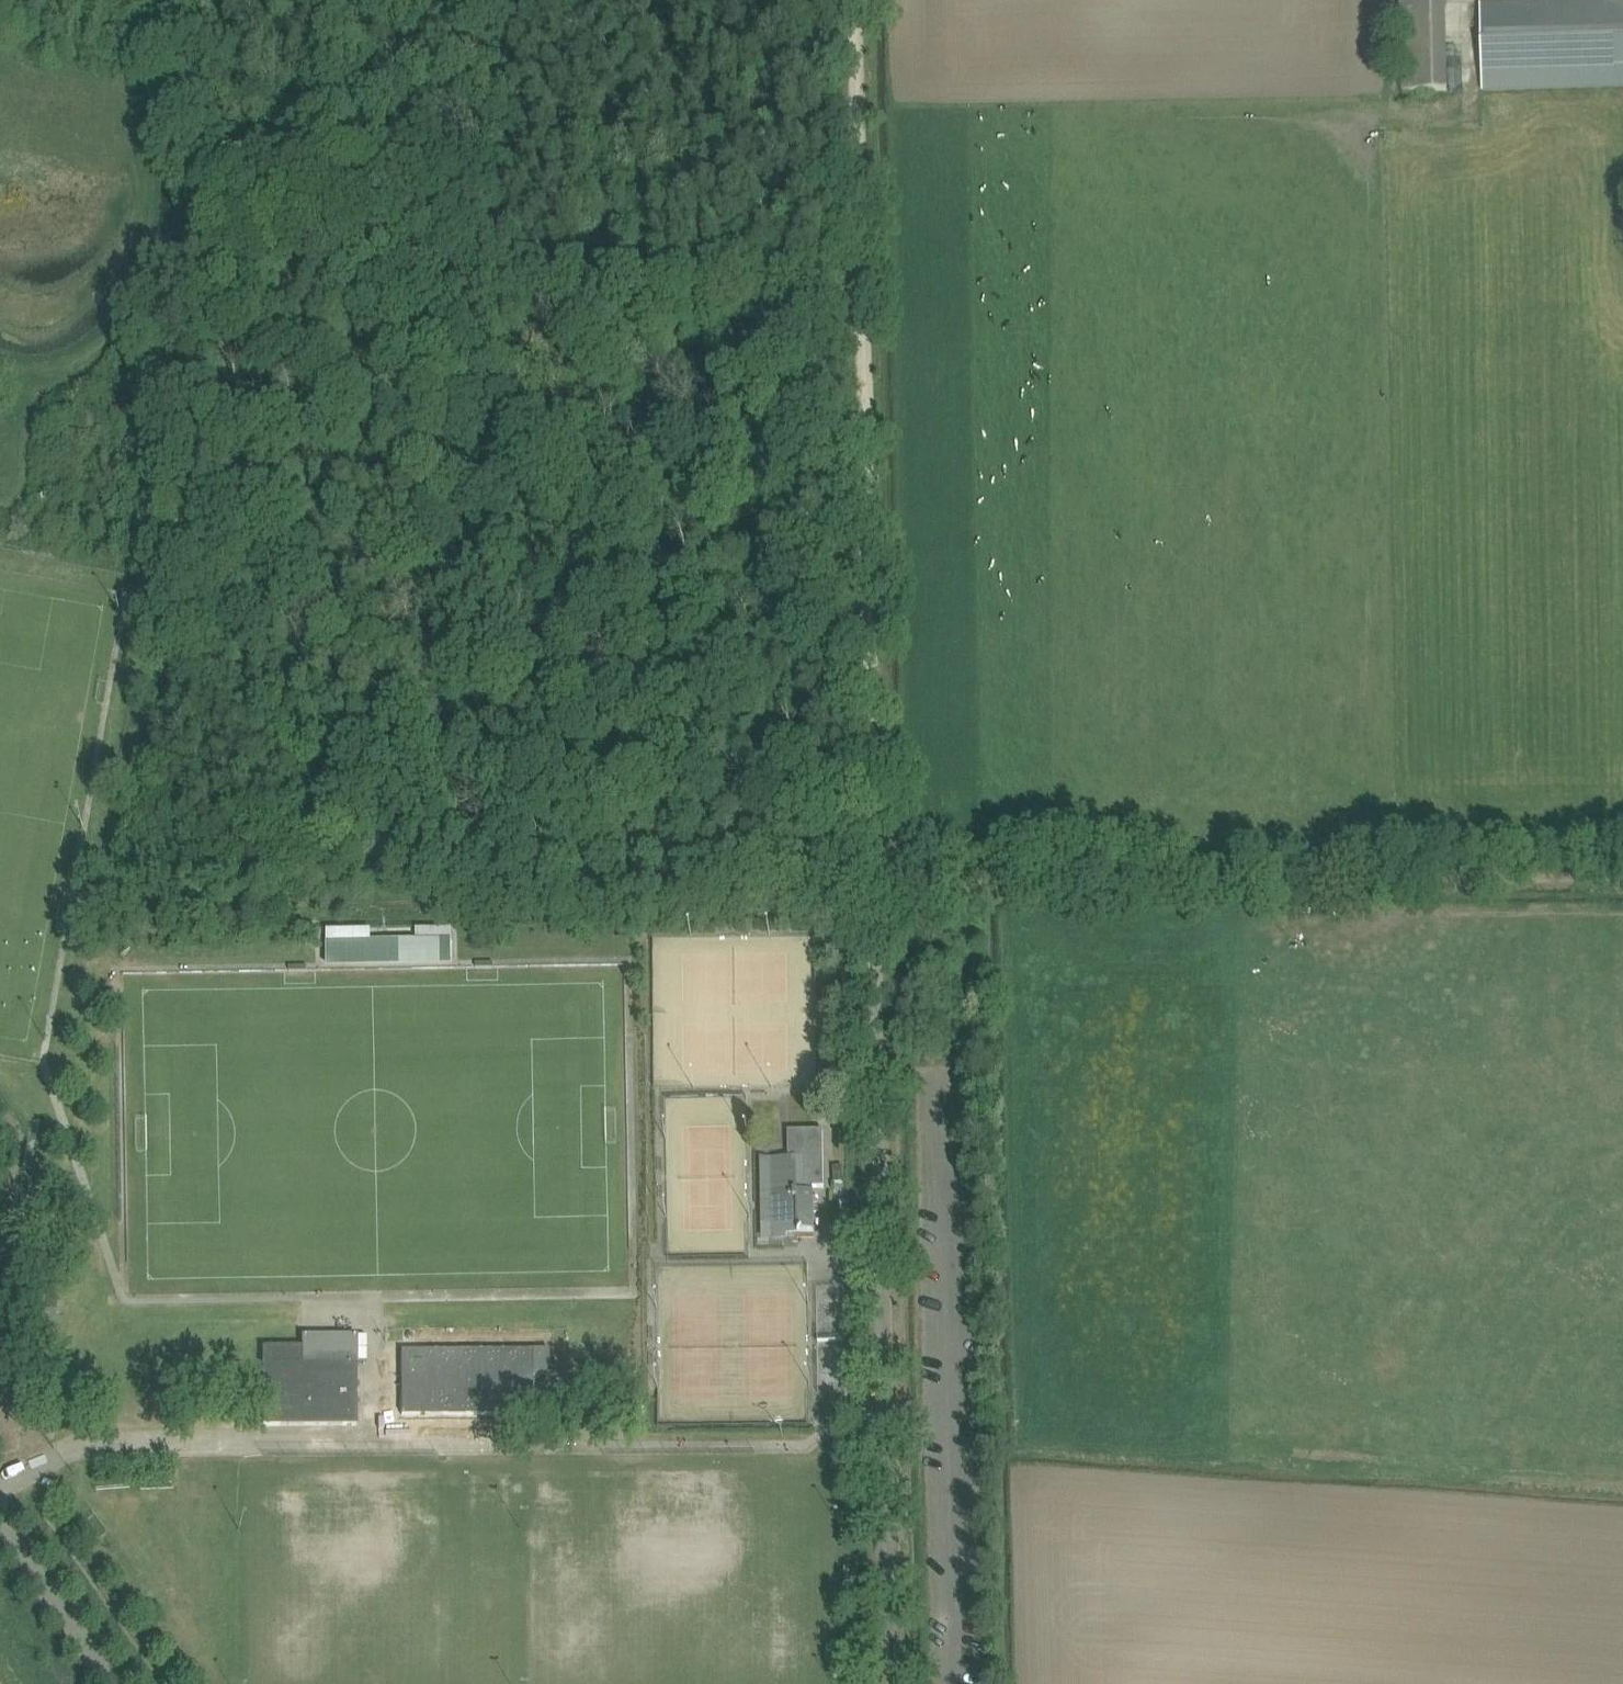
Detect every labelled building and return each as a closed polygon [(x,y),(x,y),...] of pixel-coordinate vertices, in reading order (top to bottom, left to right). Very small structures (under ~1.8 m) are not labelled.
[(1480,5),(1483,90),(1622,86),(1622,1),(1480,5)] [(1406,4),(1399,4),(1402,91),(1408,90),(1448,89),(1446,3),(1406,4)] [(448,936),(370,938),(369,926),(324,927),(325,968),(449,965),(448,936)] [(789,1157),(771,1158),(771,1162),(772,1222),(773,1239),(789,1239),(789,1235),(800,1235),(800,1231),(814,1231),(814,1187),(824,1186),(823,1130),(788,1130),(789,1157)] [(302,1346),(263,1346),(263,1361),(263,1425),(281,1425),(358,1424),(357,1369),(357,1360),(356,1360),(302,1360),(302,1346)] [(550,1349),(533,1349),(401,1349),(402,1414),(534,1414),(534,1376),(550,1376),(550,1349)] [(830,1411),(819,1419),(824,1426),(835,1418),(830,1411)]
